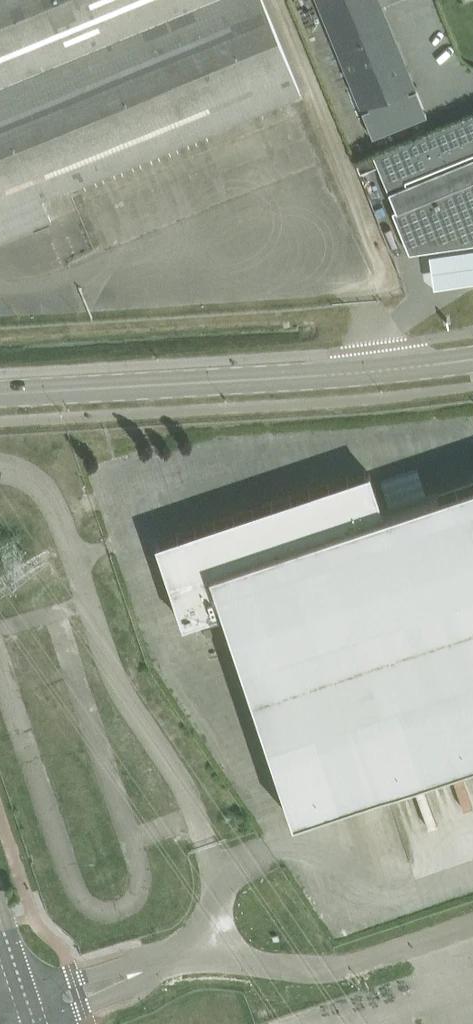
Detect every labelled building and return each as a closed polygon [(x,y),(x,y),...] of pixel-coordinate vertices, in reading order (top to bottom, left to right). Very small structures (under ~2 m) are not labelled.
[(52,219),(42,196),(300,90),(264,0),(0,0),(0,240),(52,219)] [(390,26),(382,4),(391,0),(317,0),(359,105),(361,104),(362,107),(360,108),(371,134),(425,112),(414,86),(412,87),(411,84),(413,84),(390,26)] [(468,114),(357,159),(361,171),(378,164),(412,247),(472,238),(472,112),(468,114)] [(222,609),(292,817),(472,756),(472,481),(428,496),(391,508),(383,510),(381,511),(368,472),(177,536),(183,555),(164,561),(184,619),(222,606),(222,609)]
